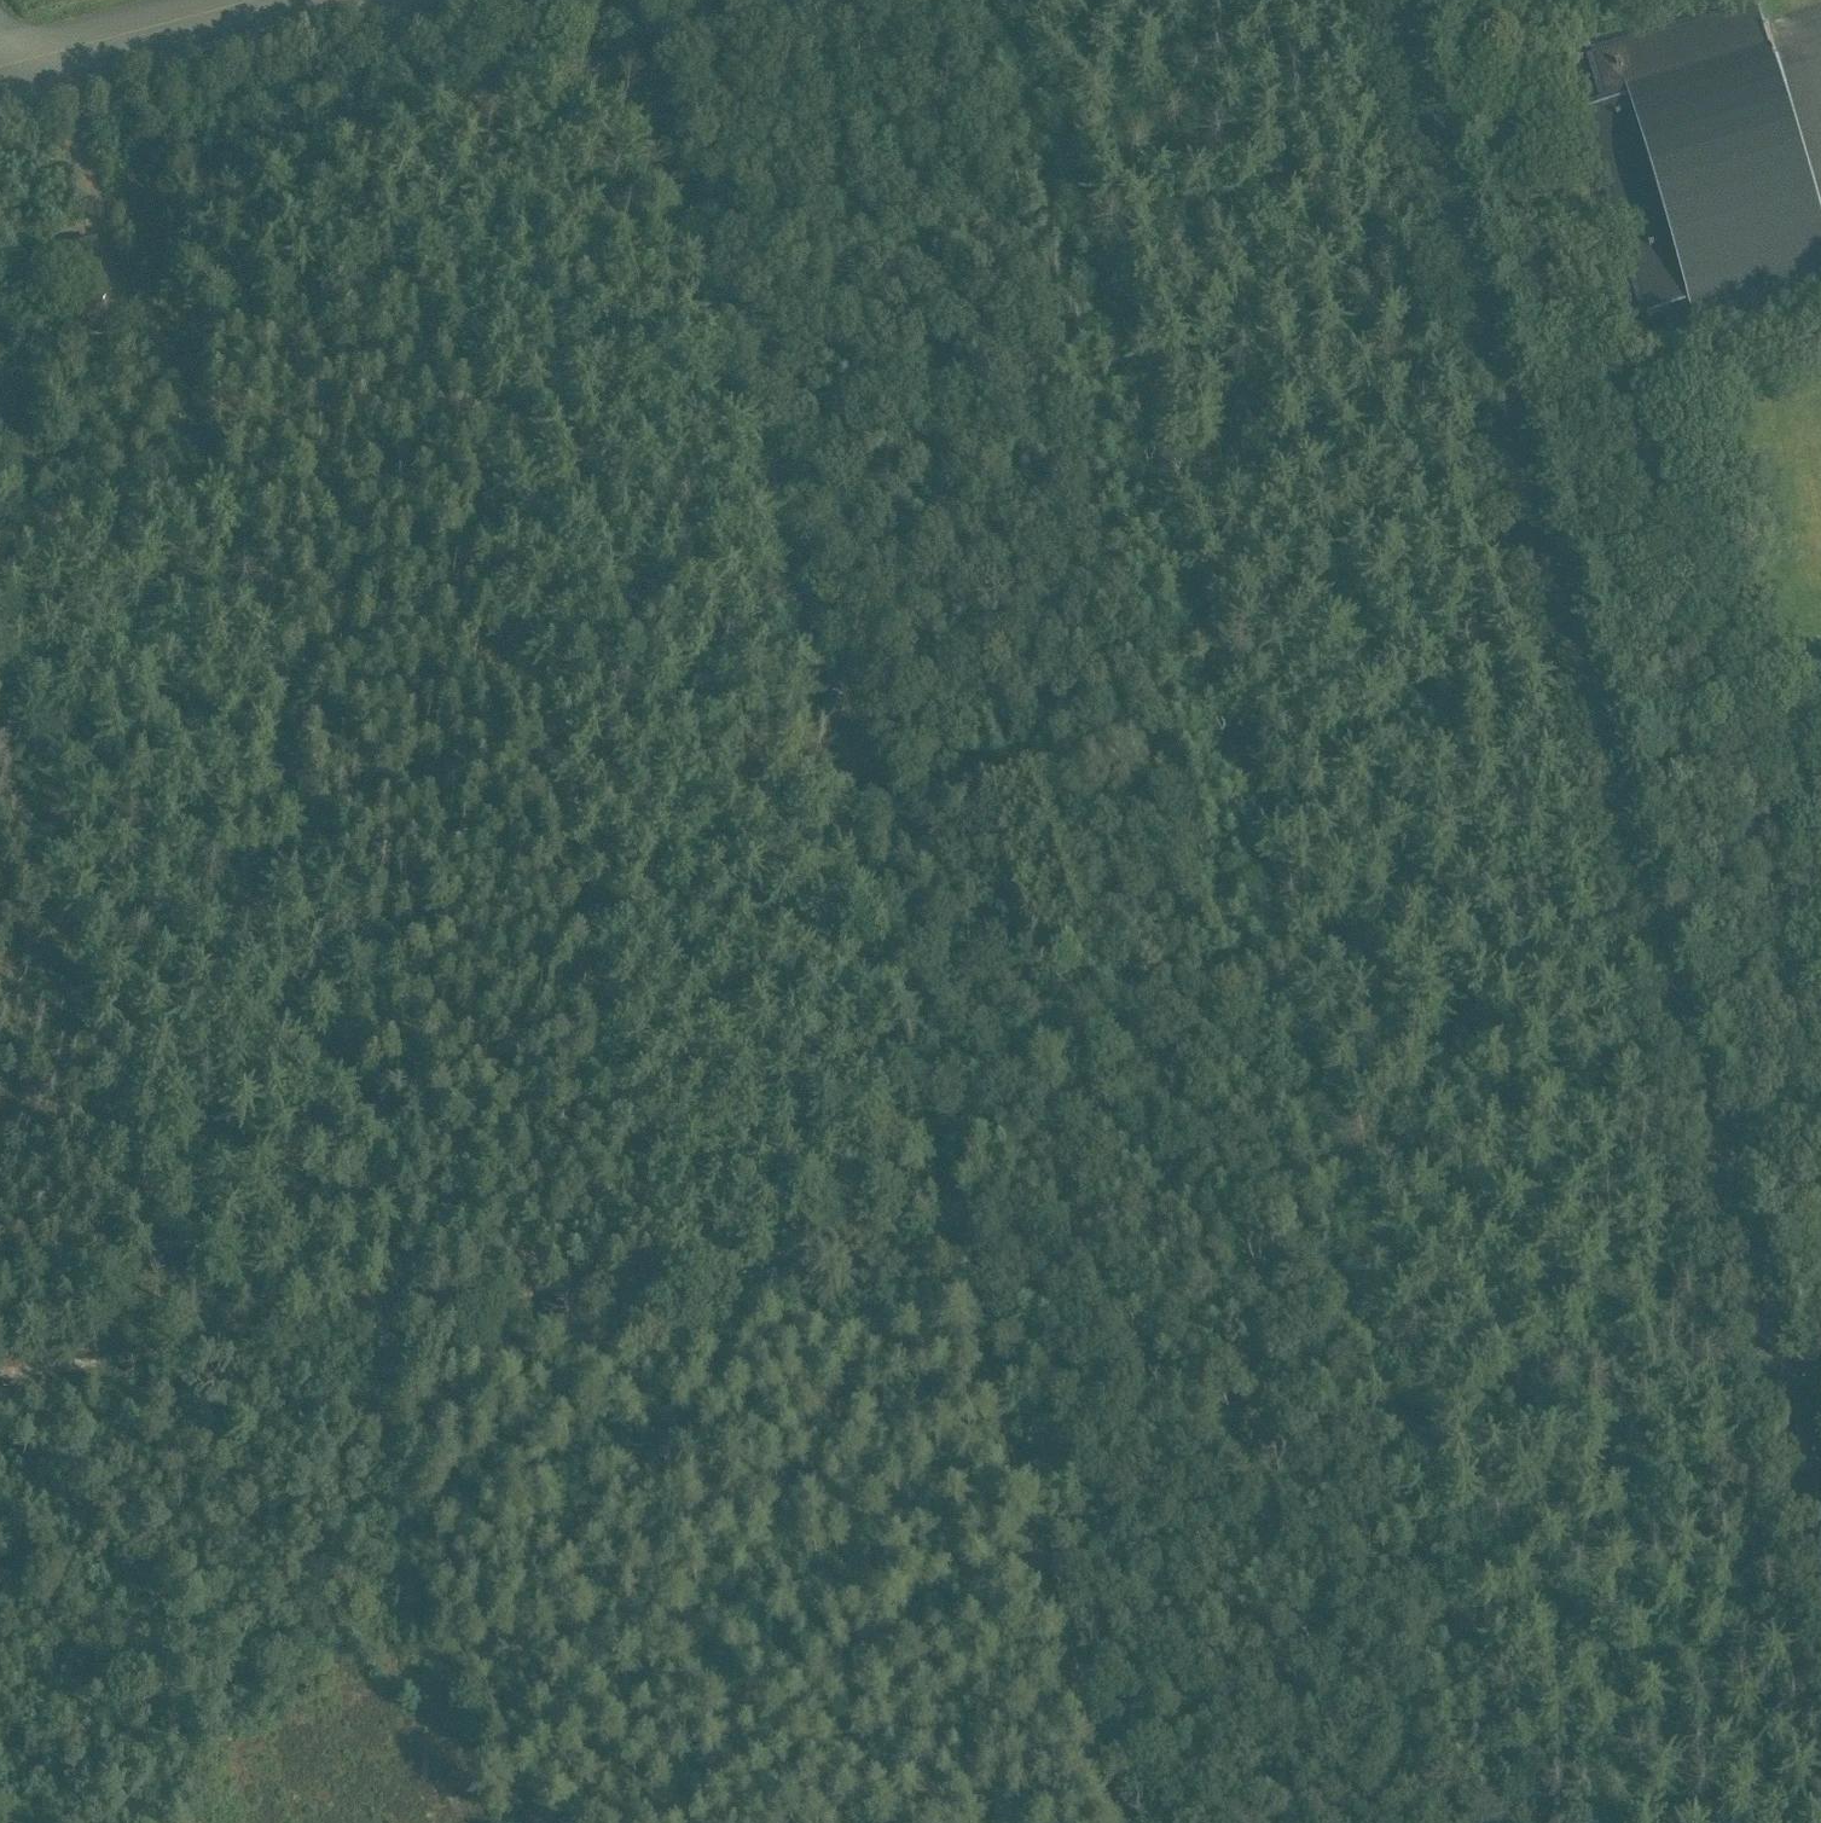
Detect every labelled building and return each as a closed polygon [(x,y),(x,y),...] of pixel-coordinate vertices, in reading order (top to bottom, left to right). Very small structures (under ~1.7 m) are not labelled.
[(1652,330),(1672,324),(1682,358),(1820,317),(1820,219),(1762,19),(1760,10),(1595,58),(1608,105),(1588,111),(1588,113),(1578,116),(1581,129),(1592,126),(1616,207),(1628,249),(1623,251),(1631,280),(1637,279),(1640,290),(1636,292),(1638,299),(1642,297),(1652,330)]
